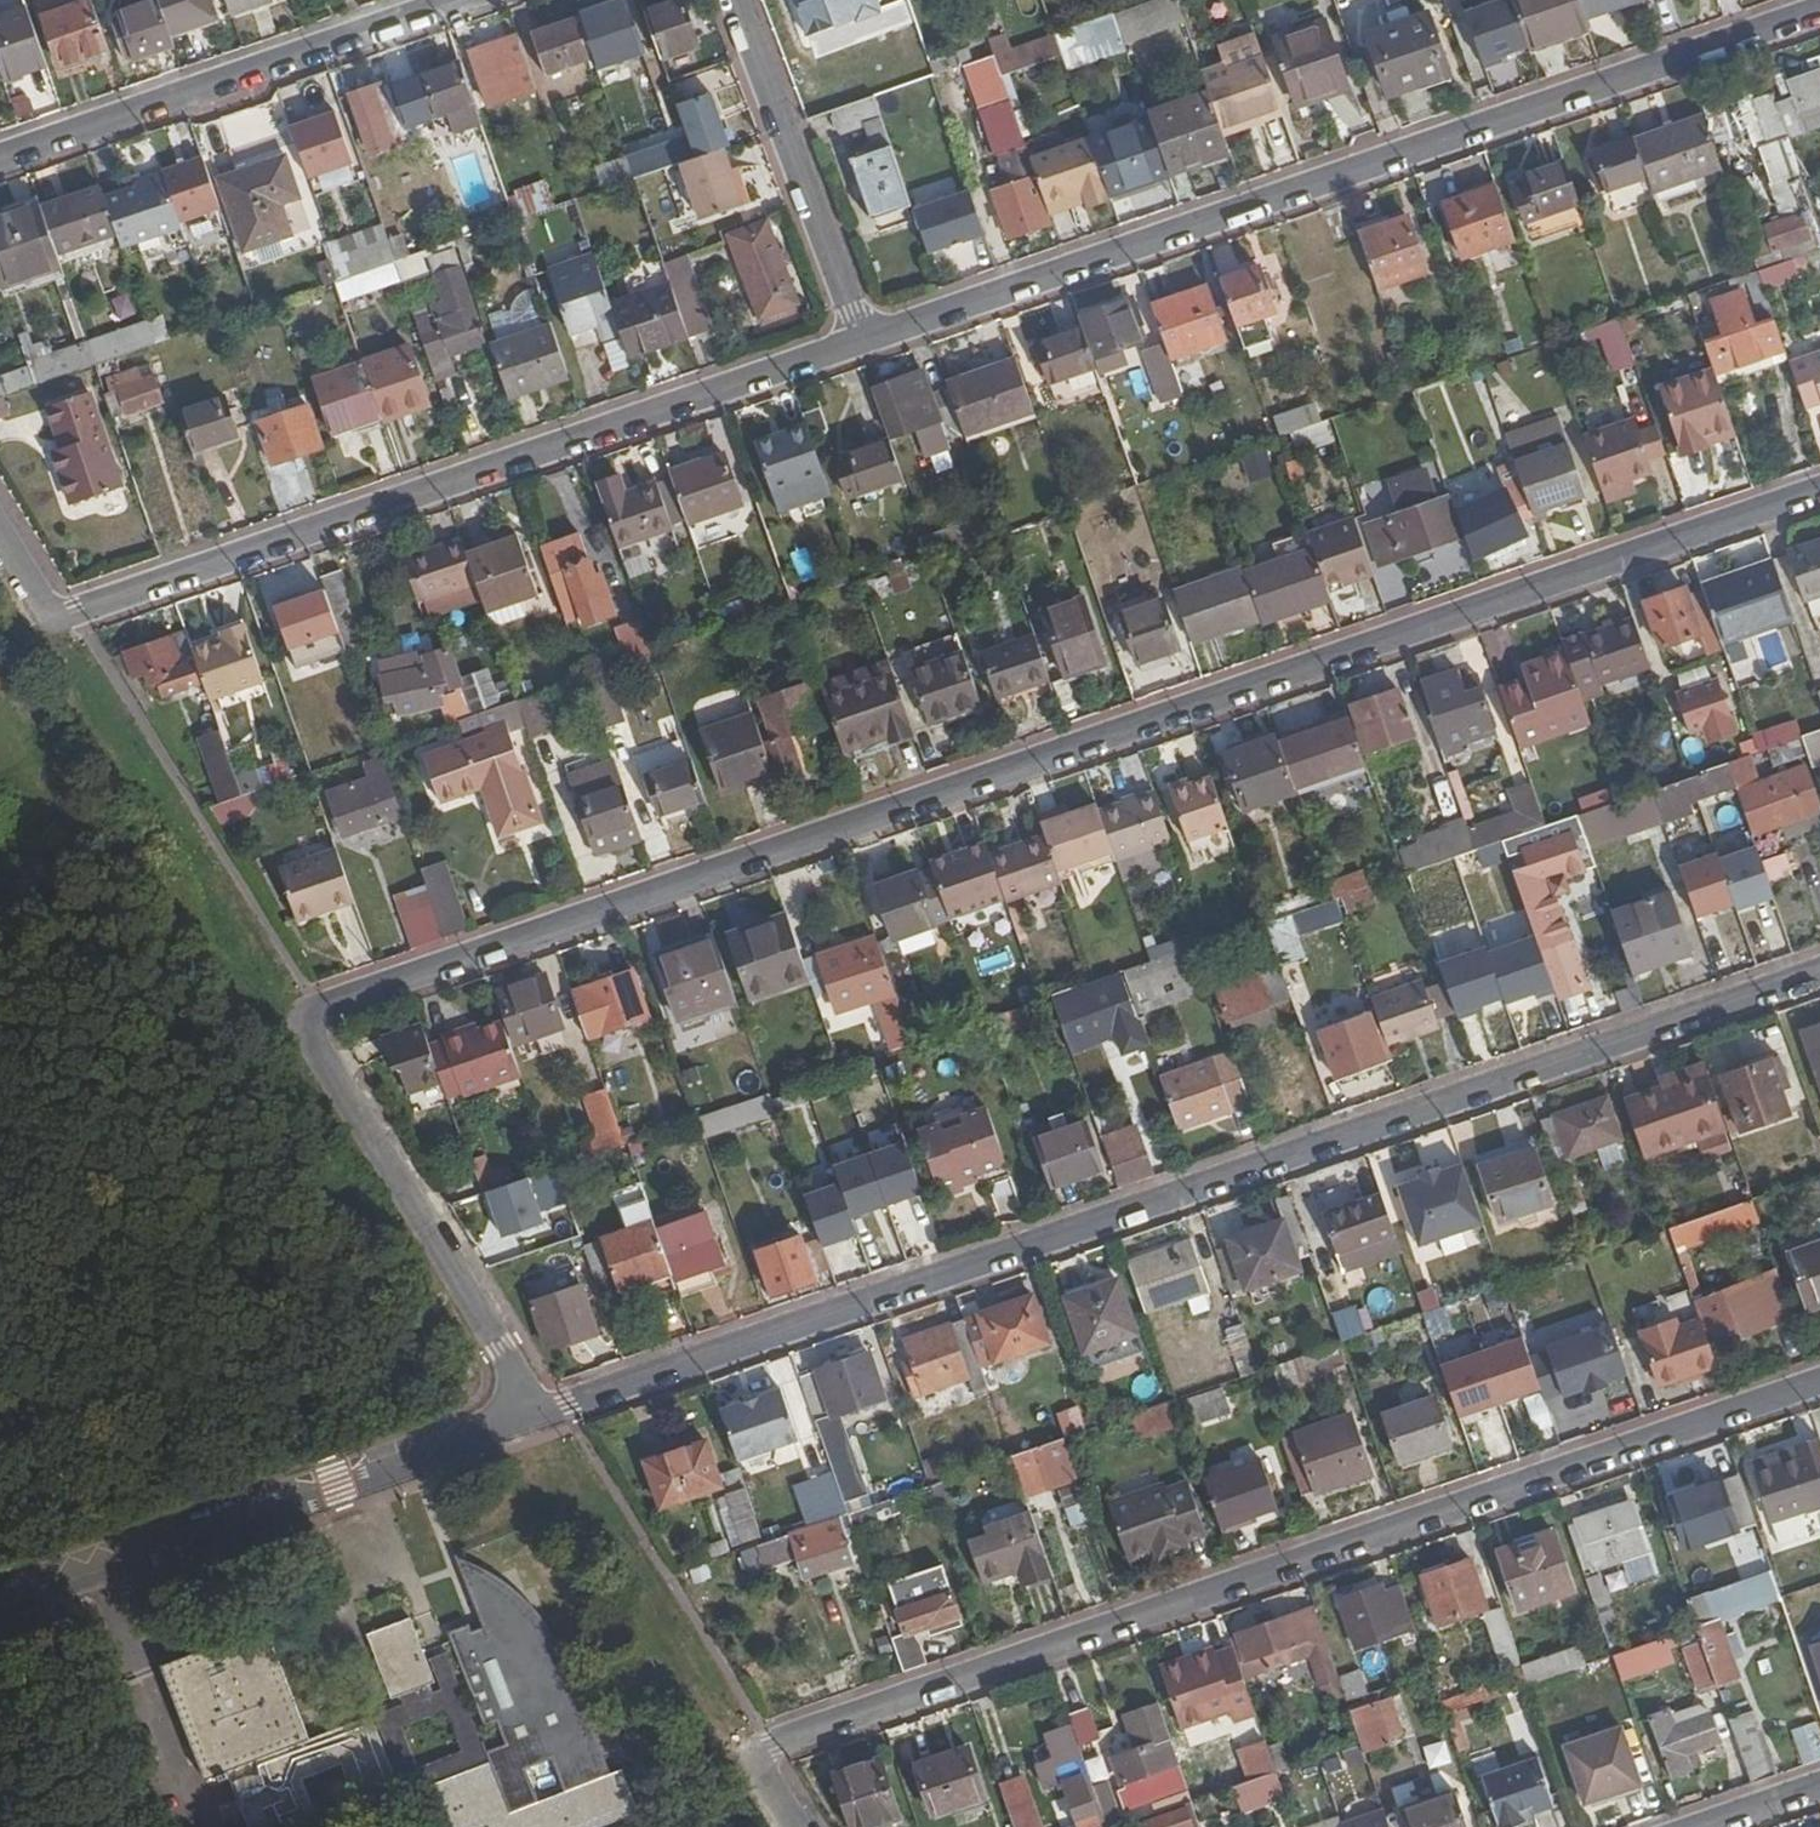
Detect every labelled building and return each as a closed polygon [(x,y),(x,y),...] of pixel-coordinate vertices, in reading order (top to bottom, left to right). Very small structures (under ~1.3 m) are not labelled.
[(157,2),(169,36),(215,20),(209,0),(156,0),(157,2)] [(228,15),(271,0),(223,0),(228,15)] [(806,39),(855,21),(856,24),(878,16),(877,13),(880,12),(876,0),(792,0),(806,39)] [(1507,0),(1491,0),(1461,10),(1480,64),(1523,50),(1507,0)] [(1575,0),(1507,0),(1523,50),(1586,30),(1582,21),(1575,0)] [(1641,0),(1575,0),(1582,21),(1642,1),(1641,0)] [(108,51),(90,1),(43,16),(60,67),(108,51)] [(135,62),(173,49),(169,36),(157,2),(109,18),(124,62),(134,59),(135,62)] [(621,2),(576,17),(577,18),(591,59),(594,69),(639,53),(621,2)] [(679,2),(643,15),(658,60),(695,48),(679,2)] [(0,13),(0,66),(6,83),(49,68),(27,4),(0,13)] [(1384,30),(1404,90),(1446,75),(1425,16),(1384,30)] [(591,59),(577,18),(528,35),(543,76),(591,59)] [(1291,101),(1344,83),(1325,27),(1272,46),(1291,101)] [(1385,96),(1404,90),(1384,30),(1365,37),(1385,96)] [(992,56),(1010,50),(1006,36),(988,42),(992,56)] [(1059,56),(1052,36),(1010,50),(992,56),(999,76),(1059,56)] [(504,42),(456,58),(459,66),(470,101),(473,109),(522,93),(504,42)] [(1197,70),(1206,96),(1207,99),(1217,128),(1277,107),(1259,55),(1234,64),(1224,67),(1222,62),(1197,70)] [(470,101),(459,66),(416,81),(428,116),(470,101)] [(1791,97),(1776,102),(1788,136),(1819,124),(1819,75),(1787,86),(1791,97)] [(1771,93),(1753,99),(1746,78),(1730,83),(1766,187),(1785,181),(1796,212),(1798,217),(1763,229),(1766,236),(1745,244),(1752,261),(1819,238),(1819,236),(1771,93)] [(38,105),(23,80),(9,88),(24,113),(38,105)] [(417,140),(401,93),(390,97),(385,84),(347,97),(368,158),(417,140)] [(704,96),(676,105),(687,140),(693,158),(721,150),(704,96)] [(1206,96),(1147,117),(1149,120),(1167,175),(1226,155),(1217,128),(1207,99),(1206,96)] [(878,120),(870,98),(831,112),(839,134),(878,120)] [(1020,136),(1009,104),(983,113),(998,157),(1012,152),(1014,159),(1026,155),(1025,152),(1020,136)] [(1014,110),(1023,135),(1034,131),(1025,106),(1014,110)] [(333,110),(290,126),(309,179),(353,163),(333,110)] [(1719,167),(1701,116),(1632,140),(1645,179),(1650,192),(1719,167)] [(1167,175),(1149,120),(1088,141),(1107,196),(1108,198),(1168,178),(1167,175)] [(626,161),(632,180),(678,164),(693,158),(687,140),(626,161)] [(1645,179),(1632,140),(1592,155),(1596,164),(1589,167),(1593,177),(1599,175),(1606,193),(1645,179)] [(1107,196),(1088,141),(1028,162),(1035,181),(1043,206),(1080,194),(1084,204),(1107,196)] [(870,221),(909,207),(888,149),(849,162),(870,221)] [(693,158),(678,164),(700,221),(741,205),(721,150),(693,158)] [(1035,181),(1028,162),(1026,155),(1014,159),(1002,163),(1010,187),(992,193),(1008,241),(1047,227),(1032,182),(1035,181)] [(277,206),(296,200),(282,158),(216,181),(241,252),(287,236),(277,206)] [(598,170),(605,189),(632,180),(626,161),(598,170)] [(1576,205),(1561,163),(1521,177),(1524,184),(1510,189),(1522,223),(1576,205)] [(134,190),(103,201),(116,238),(119,247),(124,246),(136,242),(179,227),(161,176),(132,186),(134,190)] [(524,218),(553,208),(544,184),(515,194),(524,218)] [(1513,240),(1495,187),(1441,206),(1459,259),(1513,240)] [(99,188),(39,209),(56,258),(116,238),(103,201),(99,188)] [(970,190),(915,209),(930,254),(986,236),(970,190)] [(0,218),(0,290),(60,270),(56,258),(39,209),(38,206),(0,218)] [(508,211),(449,232),(452,242),(512,222),(508,211)] [(399,241),(386,245),(392,264),(419,254),(405,214),(392,218),(399,241)] [(1404,219),(1356,236),(1375,291),(1423,275),(1404,219)] [(512,222),(452,242),(464,276),(475,272),(469,254),(517,237),(512,222)] [(797,306),(766,222),(729,235),(759,319),(797,306)] [(386,245),(385,243),(324,265),(325,268),(319,270),(323,281),(330,279),(332,284),(392,264),(386,245)] [(419,254),(392,264),(398,282),(424,273),(422,267),(427,265),(430,261),(454,253),(451,243),(419,254)] [(1801,257),(1790,261),(1792,266),(1803,262),(1801,257)] [(609,307),(593,259),(548,275),(570,336),(594,328),(599,342),(619,336),(609,307)] [(463,344),(464,349),(481,343),(453,261),(432,268),(444,302),(430,307),(445,350),(463,344)] [(1790,261),(1756,273),(1761,289),(1796,277),(1792,266),(1790,261)] [(392,264),(332,284),(339,304),(399,284),(398,282),(392,264)] [(1258,268),(1219,281),(1242,349),(1270,340),(1262,316),(1273,312),(1258,268)] [(1761,289),(1756,273),(1729,282),(1734,295),(1706,304),(1714,326),(1698,331),(1714,377),(1783,352),(1761,289)] [(609,307),(619,336),(626,358),(686,337),(669,287),(609,307)] [(1205,288),(1152,306),(1165,346),(1169,358),(1223,339),(1205,288)] [(495,308),(501,335),(544,326),(538,299),(495,308)] [(1139,343),(1125,303),(1081,318),(1095,358),(1139,343)] [(1633,365),(1618,321),(1616,321),(1598,328),(1614,372),(1633,365)] [(1678,328),(1676,329),(1653,336),(1648,322),(1624,331),(1638,369),(1687,352),(1678,328)] [(86,344),(94,367),(153,347),(145,324),(86,344)] [(567,383),(549,329),(489,349),(505,396),(539,384),(542,392),(567,383)] [(1094,366),(1081,330),(1036,345),(1049,382),(1094,366)] [(17,338),(20,348),(31,345),(27,335),(17,338)] [(20,348),(28,371),(34,388),(94,367),(86,344),(52,355),(49,346),(33,351),(31,345),(20,348)] [(1169,358),(1165,346),(1146,353),(1162,400),(1181,394),(1169,358)] [(405,349),(360,365),(360,367),(375,410),(402,400),(407,414),(426,408),(405,349)] [(1786,362),(1804,411),(1819,406),(1819,350),(1786,362)] [(1013,360),(945,383),(947,390),(962,433),(1031,410),(1013,360)] [(375,410),(360,367),(314,383),(332,434),(378,419),(375,410)] [(160,404),(148,368),(105,383),(110,396),(117,393),(125,416),(160,404)] [(3,399),(34,388),(28,371),(0,381),(0,400),(3,399)] [(962,433),(947,390),(920,399),(912,377),(876,389),(892,435),(913,428),(920,448),(962,433)] [(1735,437),(1715,378),(1660,397),(1683,463),(1707,455),(1705,448),(1735,437)] [(539,384),(505,396),(508,404),(542,392),(539,384)] [(90,396),(47,411),(61,451),(54,453),(72,504),(122,487),(90,396)] [(8,415),(3,399),(0,400),(0,418),(8,415)] [(223,400),(177,416),(190,453),(236,438),(223,400)] [(819,407),(802,413),(806,425),(810,436),(827,430),(819,407)] [(319,449),(305,409),(256,426),(270,466),(319,449)] [(1557,418),(1503,437),(1513,466),(1530,516),(1584,497),(1557,418)] [(1646,457),(1635,426),(1633,419),(1580,436),(1602,500),(1620,494),(1616,482),(1627,478),(1651,470),(1646,457)] [(1663,451),(1652,420),(1635,426),(1646,457),(1663,451)] [(1324,421),(1289,433),(1296,454),(1331,442),(1324,421)] [(772,494),(823,475),(810,436),(806,425),(785,432),(787,438),(756,448),(772,494)] [(907,501),(887,442),(834,461),(836,468),(828,470),(837,500),(846,497),(854,520),(907,501)] [(1264,447),(1240,455),(1248,482),(1273,474),(1264,447)] [(723,458),(669,477),(686,526),(740,507),(723,458)] [(1518,522),(1531,518),(1530,516),(1513,466),(1499,471),(1500,474),(1506,494),(1505,494),(1514,514),(1518,522)] [(623,477),(595,487),(616,549),(670,530),(654,484),(628,493),(623,477)] [(1631,490),(1627,478),(1616,482),(1620,494),(1631,490)] [(1433,504),(1426,486),(1399,495),(1405,514),(1364,528),(1377,568),(1458,540),(1444,500),(1433,504)] [(1505,494),(1472,509),(1476,519),(1500,508),(1505,518),(1514,514),(1505,494)] [(1524,536),(1518,522),(1514,514),(1505,518),(1500,508),(1476,519),(1472,509),(1456,516),(1471,561),(1524,536)] [(1352,520),(1306,536),(1311,550),(1324,587),(1351,578),(1353,584),(1371,577),(1352,520)] [(475,584),(489,626),(523,615),(518,601),(535,595),(516,538),(465,555),(475,584)] [(475,584),(465,555),(460,541),(409,558),(424,602),(475,584)] [(1819,596),(1819,542),(1787,553),(1804,602),(1819,596)] [(1311,550),(1241,574),(1257,620),(1260,629),(1300,615),(1298,610),(1328,599),(1324,587),(1311,550)] [(593,579),(588,562),(564,571),(577,608),(608,597),(601,576),(593,579)] [(1713,627),(1717,639),(1788,614),(1771,563),(1700,588),(1701,593),(1713,627)] [(1241,572),(1172,596),(1189,644),(1257,620),(1241,574),(1241,572)] [(340,573),(319,580),(323,592),(331,615),(352,608),(340,573)] [(1699,635),(1698,632),(1686,598),(1683,590),(1643,603),(1659,649),(1699,635)] [(289,649),(337,632),(331,615),(323,592),(275,608),(289,649)] [(1698,632),(1713,627),(1701,593),(1686,598),(1698,632)] [(1040,614),(1059,670),(1079,663),(1082,673),(1104,665),(1081,599),(1040,614)] [(1137,664),(1177,650),(1160,603),(1121,617),(1137,664)] [(622,623),(635,659),(652,653),(640,616),(622,623)] [(1601,683),(1647,668),(1630,619),(1582,636),(1581,633),(1559,640),(1572,678),(1580,700),(1604,692),(1601,683)] [(221,640),(190,651),(192,658),(202,686),(207,702),(262,684),(242,626),(219,634),(221,640)] [(1048,680),(1033,636),(980,654),(994,698),(1048,680)] [(899,656),(906,675),(962,656),(956,637),(899,656)] [(177,664),(171,646),(169,639),(124,655),(132,679),(156,671),(177,664)] [(190,651),(186,641),(171,646),(177,664),(192,658),(190,651)] [(576,653),(585,677),(599,671),(591,648),(576,653)] [(461,683),(461,681),(450,650),(447,651),(458,684),(461,683)] [(439,692),(458,684),(447,651),(425,658),(428,668),(383,678),(388,701),(399,698),(402,712),(442,703),(439,692)] [(962,656),(906,675),(923,725),(979,706),(962,656)] [(177,664),(156,671),(163,699),(202,686),(192,658),(177,664)] [(887,661),(818,685),(845,762),(890,747),(888,740),(912,732),(887,661)] [(1079,663),(1059,670),(1063,680),(1082,673),(1079,663)] [(1669,674),(1672,690),(1707,681),(1703,666),(1669,674)] [(1427,721),(1437,749),(1492,730),(1478,690),(1462,695),(1454,672),(1417,685),(1430,720),(1427,721)] [(469,717),(498,707),(486,673),(461,681),(461,683),(458,684),(463,698),(469,717)] [(1515,747),(1588,723),(1580,700),(1572,678),(1551,685),(1554,692),(1541,696),(1539,690),(1534,692),(1529,677),(1495,689),(1515,747)] [(1672,694),(1695,751),(1737,734),(1714,677),(1672,694)] [(442,703),(463,698),(458,684),(439,692),(442,703)] [(609,684),(590,691),(602,726),(621,720),(609,684)] [(772,775),(775,783),(801,774),(788,735),(819,724),(806,686),(759,702),(772,739),(761,743),(772,775)] [(1347,719),(1359,753),(1410,735),(1395,689),(1343,707),(1347,719)] [(516,700),(528,736),(547,729),(535,694),(516,700)] [(518,723),(511,702),(498,707),(469,717),(457,721),(461,733),(483,726),(493,723),(496,731),(503,728),(518,723)] [(761,743),(751,715),(698,733),(716,786),(750,774),(753,782),(772,775),(761,743)] [(1293,789),(1363,764),(1359,753),(1347,719),(1277,743),(1293,789)] [(506,735),(503,728),(496,731),(493,723),(483,726),(488,741),(506,735)] [(1799,738),(1804,753),(1809,768),(1819,764),(1819,731),(1799,738)] [(199,739),(221,802),(240,796),(225,753),(218,732),(199,739)] [(536,823),(506,735),(488,741),(469,747),(468,744),(423,759),(438,802),(477,788),(484,786),(486,791),(479,793),(481,800),(494,837),(536,823)] [(1277,743),(1275,737),(1223,754),(1242,812),(1294,794),(1293,789),(1277,743)] [(1799,738),(1777,746),(1782,761),(1804,753),(1799,738)] [(682,741),(643,749),(647,768),(686,760),(682,741)] [(1723,764),(1727,763),(1722,750),(1689,761),(1693,774),(1723,764)] [(565,768),(569,779),(615,763),(611,752),(565,768)] [(1736,799),(1748,835),(1818,811),(1803,767),(1755,784),(1745,756),(1727,763),(1723,764),(1725,767),(1736,799)] [(291,759),(264,769),(270,788),(297,779),(291,759)] [(615,763),(569,779),(590,840),(605,835),(610,850),(641,839),(615,763)] [(659,815),(703,799),(690,763),(646,778),(659,815)] [(1717,804),(1736,799),(1725,767),(1651,793),(1655,805),(1662,823),(1717,804)] [(750,774),(716,786),(718,793),(753,782),(750,774)] [(398,817),(384,775),(327,794),(342,837),(398,817)] [(1225,826),(1209,777),(1190,783),(1188,778),(1168,785),(1187,839),(1225,826)] [(1520,812),(1536,807),(1529,787),(1513,792),(1520,812)] [(1150,845),(1167,839),(1151,792),(1097,810),(1113,857),(1120,877),(1157,865),(1150,845)] [(265,819),(260,802),(236,810),(242,827),(265,819)] [(1071,804),(1036,815),(1039,825),(1074,813),(1071,804)] [(1057,876),(1113,857),(1097,810),(1095,805),(1074,813),(1039,825),(1043,834),(1057,876)] [(1524,834),(1543,827),(1536,807),(1520,812),(1517,813),(1524,834)] [(1500,842),(1524,834),(1517,813),(1466,831),(1473,851),(1500,842)] [(1546,884),(1592,868),(1574,816),(1543,827),(1524,834),(1500,842),(1505,859),(1521,853),(1528,872),(1534,888),(1546,884)] [(1402,876),(1405,875),(1432,866),(1473,851),(1466,831),(1465,829),(1463,822),(1445,828),(1448,836),(1394,854),(1402,876)] [(1005,899),(1059,880),(1057,876),(1043,834),(989,853),(1004,898),(1005,899)] [(948,918),(1004,898),(989,853),(985,842),(928,861),(933,876),(948,918)] [(1415,893),(1506,861),(1505,859),(1500,842),(1473,851),(1432,866),(1432,868),(1409,876),(1415,893)] [(1756,847),(1719,860),(1735,907),(1737,913),(1775,900),(1756,847)] [(296,921),(353,901),(336,850),(278,870),(296,921)] [(1716,854),(1679,867),(1698,920),(1735,907),(1719,860),(1716,854)] [(1538,954),(1567,944),(1546,884),(1534,888),(1528,872),(1512,878),(1538,954)] [(1331,901),(1334,900),(1366,888),(1361,874),(1326,886),(1331,901)] [(948,920),(948,918),(933,876),(917,881),(932,925),(948,920)] [(932,925),(917,881),(915,877),(875,891),(892,939),(932,925)] [(1373,905),(1367,888),(1366,888),(1334,900),(1339,916),(1373,905)] [(1629,972),(1630,977),(1657,968),(1655,963),(1662,960),(1664,965),(1690,956),(1668,893),(1608,914),(1616,936),(1629,972)] [(1285,935),(1339,916),(1334,900),(1331,901),(1303,910),(1304,913),(1280,921),(1285,935)] [(433,911),(442,937),(464,930),(455,901),(432,909),(433,911)] [(423,944),(442,937),(433,911),(414,918),(423,944)] [(802,965),(786,917),(727,937),(749,998),(807,978),(802,965)] [(1185,938),(1189,950),(1193,949),(1203,945),(1199,933),(1185,938)] [(1145,952),(1149,964),(1189,950),(1185,938),(1145,952)] [(734,1002),(713,939),(655,959),(677,1021),(734,1002)] [(879,952),(875,940),(817,959),(828,992),(836,1015),(894,995),(879,952)] [(1538,954),(1554,1000),(1577,992),(1581,984),(1567,944),(1538,954)] [(894,995),(898,1006),(916,1000),(897,945),(879,952),(894,995)] [(1189,950),(1149,964),(1122,973),(1135,1011),(1182,995),(1176,975),(1199,967),(1193,949),(1189,950)] [(802,965),(807,978),(813,997),(828,992),(817,959),(802,965)] [(1265,1008),(1290,1000),(1279,968),(1239,981),(1235,969),(1223,973),(1227,985),(1218,988),(1229,1021),(1265,1008)] [(1494,1034),(1544,1017),(1527,970),(1478,987),(1494,1034)] [(628,975),(570,995),(586,1039),(643,1019),(628,975)] [(514,1044),(561,1028),(544,978),(497,994),(514,1044)] [(1368,999),(1384,1045),(1437,1027),(1434,1018),(1452,1012),(1442,982),(1424,988),(1422,981),(1368,999)] [(1069,1006),(1079,1034),(1109,1024),(1114,1036),(1120,1055),(1144,1047),(1122,988),(1069,1006)] [(1028,1023),(1023,1007),(997,1016),(1002,1031),(1028,1023)] [(1270,1022),(1265,1008),(1229,1021),(1234,1035),(1270,1022)] [(1002,1031),(997,1016),(983,1021),(988,1036),(1002,1031)] [(1369,1016),(1320,1033),(1336,1081),(1385,1064),(1369,1016)] [(516,1075),(497,1019),(476,1026),(467,1029),(465,1023),(439,1032),(442,1040),(426,1045),(438,1080),(444,1096),(458,1091),(459,1094),(516,1075)] [(467,1029),(476,1026),(474,1020),(465,1023),(467,1029)] [(426,1045),(418,1022),(380,1035),(391,1067),(397,1065),(406,1091),(438,1080),(426,1045)] [(1798,1030),(1819,1092),(1819,1023),(1798,1030)] [(1109,1024),(1079,1034),(1083,1047),(1114,1036),(1109,1024)] [(1228,1051),(1157,1075),(1175,1129),(1246,1104),(1228,1051)] [(1768,1061),(1720,1078),(1738,1131),(1786,1114),(1768,1061)] [(1657,1154),(1726,1130),(1706,1073),(1660,1089),(1637,1097),(1657,1154)] [(851,1186),(910,1165),(881,1083),(859,1090),(869,1120),(810,1141),(819,1166),(841,1159),(851,1186)] [(601,1153),(623,1146),(603,1089),(582,1096),(601,1153)] [(704,1138),(774,1115),(767,1094),(697,1116),(704,1138)] [(1539,1122),(1552,1162),(1619,1139),(1605,1099),(1539,1122)] [(1023,1105),(1013,1108),(1020,1131),(1031,1127),(1023,1105)] [(982,1106),(916,1129),(940,1198),(963,1190),(959,1179),(972,1174),(973,1177),(1003,1166),(982,1106)] [(1052,1187),(1097,1171),(1082,1126),(1036,1142),(1052,1187)] [(1108,1157),(1135,1147),(1132,1140),(1106,1149),(1108,1157)] [(1478,1169),(1532,1150),(1529,1140),(1474,1159),(1478,1169)] [(1140,1145),(1135,1147),(1108,1157),(1118,1186),(1150,1175),(1140,1145)] [(1550,1202),(1532,1150),(1478,1169),(1496,1221),(1550,1202)] [(466,1159),(478,1196),(512,1184),(505,1165),(489,1171),(483,1153),(466,1159)] [(1482,1224),(1461,1165),(1439,1173),(1437,1168),(1417,1174),(1419,1180),(1396,1187),(1416,1246),(1482,1224)] [(1029,1178),(1021,1181),(1024,1189),(1031,1186),(1029,1178)] [(788,1202),(793,1200),(790,1193),(741,1210),(755,1252),(799,1236),(788,1202)] [(1378,1193),(1321,1212),(1335,1252),(1341,1268),(1398,1249),(1378,1193)] [(1756,1219),(1750,1201),(1742,1204),(1713,1214),(1667,1230),(1674,1247),(1756,1219)] [(1321,1212),(1296,1221),(1310,1261),(1335,1252),(1321,1212)] [(664,1258),(652,1222),(603,1239),(620,1290),(669,1273),(664,1258)] [(1244,1289),(1298,1270),(1282,1222),(1228,1240),(1244,1289)] [(669,1273),(672,1279),(723,1262),(715,1240),(664,1258),(669,1273)] [(1785,1253),(1802,1302),(1819,1296),(1819,1241),(1785,1253)] [(1191,1243),(1127,1265),(1144,1314),(1208,1292),(1191,1243)] [(1552,1286),(1547,1271),(1503,1286),(1511,1308),(1554,1293),(1552,1286)] [(1766,1327),(1790,1319),(1774,1272),(1751,1280),(1766,1327)] [(1708,1347),(1766,1327),(1751,1280),(1692,1301),(1699,1320),(1708,1347)] [(1135,1334),(1116,1281),(1066,1298),(1084,1351),(1135,1334)] [(1413,1293),(1420,1312),(1438,1306),(1432,1287),(1413,1293)] [(595,1332),(580,1289),(531,1305),(546,1349),(595,1332)] [(1819,1305),(1819,1296),(1802,1302),(1805,1310),(1819,1305)] [(1046,1343),(1030,1298),(977,1316),(993,1362),(1046,1343)] [(1355,1305),(1330,1311),(1337,1341),(1363,1334),(1355,1305)] [(1657,1385),(1714,1365),(1708,1347),(1699,1320),(1678,1328),(1676,1324),(1640,1337),(1657,1385)] [(1612,1324),(1545,1346),(1562,1397),(1629,1375),(1612,1324)] [(1251,1356),(1241,1326),(1227,1331),(1237,1360),(1251,1356)] [(981,1375),(973,1350),(958,1355),(948,1327),(904,1342),(912,1364),(915,1374),(906,1377),(913,1398),(981,1375)] [(1373,1332),(1355,1338),(1362,1358),(1379,1351),(1373,1332)] [(1523,1336),(1483,1350),(1502,1403),(1542,1388),(1523,1336)] [(1483,1350),(1441,1365),(1459,1417),(1502,1403),(1483,1350)] [(867,1355),(799,1379),(818,1434),(824,1432),(823,1428),(834,1424),(831,1416),(882,1399),(867,1355)] [(1304,1356),(1271,1368),(1277,1385),(1273,1386),(1279,1404),(1295,1399),(1301,1416),(1315,1411),(1310,1394),(1318,1392),(1312,1375),(1310,1375),(1304,1356)] [(915,1374),(912,1364),(902,1367),(906,1377),(915,1374)] [(778,1390),(718,1411),(735,1461),(795,1440),(778,1390)] [(1382,1418),(1397,1462),(1448,1444),(1433,1400),(1382,1418)] [(1175,1401),(1123,1419),(1130,1441),(1182,1423),(1175,1401)] [(1348,1420),(1281,1444),(1300,1498),(1367,1474),(1348,1420)] [(1071,1461),(1062,1440),(1010,1458),(1024,1499),(1079,1481),(1071,1461)] [(1819,1501),(1819,1444),(1818,1440),(1795,1448),(1798,1455),(1757,1470),(1773,1517),(1802,1507),(1815,1503),(1819,1501)] [(658,1507),(719,1486),(704,1444),(643,1465),(658,1507)] [(1448,1444),(1397,1462),(1400,1470),(1451,1453),(1448,1444)] [(1754,1462),(1757,1470),(1798,1455),(1795,1448),(1754,1462)] [(1259,1459),(1202,1479),(1218,1526),(1253,1514),(1276,1507),(1259,1459)] [(806,1528),(846,1515),(832,1475),(792,1488),(806,1528)] [(1718,1481),(1735,1531),(1752,1525),(1735,1475),(1718,1481)] [(1684,1549),(1735,1531),(1718,1481),(1666,1499),(1684,1549)] [(1077,1484),(1057,1491),(1063,1509),(1070,1528),(1089,1520),(1083,1502),(1077,1484)] [(1124,1563),(1153,1553),(1156,1561),(1186,1551),(1183,1543),(1204,1535),(1187,1485),(1165,1492),(1163,1486),(1104,1506),(1124,1563)] [(726,1492),(746,1549),(749,1548),(764,1543),(744,1486),(726,1492)] [(880,1503),(846,1515),(852,1532),(886,1520),(880,1503)] [(1593,1566),(1624,1556),(1631,1576),(1648,1571),(1627,1506),(1578,1523),(1593,1566)] [(1052,1580),(1029,1514),(984,1529),(986,1537),(967,1544),(980,1587),(1020,1573),(1025,1589),(1052,1580)] [(1253,1514),(1218,1526),(1221,1533),(1255,1521),(1253,1514)] [(764,1543),(749,1548),(757,1571),(797,1557),(802,1571),(848,1556),(859,1552),(852,1532),(846,1515),(806,1528),(764,1543)] [(1516,1610),(1570,1591),(1550,1533),(1497,1551),(1516,1610)] [(1422,1576),(1438,1623),(1484,1608),(1467,1560),(1422,1576)] [(925,1628),(928,1636),(960,1625),(940,1566),(886,1584),(904,1635),(925,1628)] [(1780,1600),(1780,1597),(1770,1571),(1685,1600),(1695,1628),(1700,1642),(1714,1683),(1716,1688),(1738,1680),(1730,1659),(1722,1636),(1717,1622),(1780,1600)] [(508,1813),(538,1801),(524,1768),(551,1757),(564,1791),(604,1776),(591,1742),(582,1745),(565,1696),(574,1693),(563,1661),(554,1664),(542,1630),(531,1634),(515,1592),(502,1597),(493,1574),(469,1584),(485,1626),(491,1640),(480,1644),(475,1630),(472,1622),(450,1631),(487,1725),(499,1721),(507,1742),(483,1752),(508,1813)] [(1598,1574),(1584,1579),(1611,1657),(1615,1656),(1626,1652),(1598,1574)] [(1413,1627),(1399,1584),(1383,1589),(1381,1584),(1339,1599),(1355,1646),(1413,1627)] [(1519,1661),(1500,1607),(1486,1611),(1505,1666),(1519,1661)] [(1236,1638),(1230,1640),(1233,1648),(1242,1674),(1254,1670),(1250,1657),(1269,1651),(1275,1667),(1309,1655),(1319,1684),(1335,1700),(1344,1697),(1338,1680),(1314,1608),(1271,1623),(1267,1612),(1255,1616),(1259,1628),(1236,1636),(1236,1638)] [(389,1696),(397,1693),(425,1682),(432,1680),(407,1616),(364,1633),(389,1696)] [(631,1793),(620,1770),(604,1776),(564,1791),(538,1801),(508,1813),(483,1752),(479,1740),(458,1748),(416,1764),(394,1773),(370,1713),(306,1737),(263,1623),(158,1663),(203,1778),(217,1772),(219,1778),(226,1776),(246,1826),(317,1826),(318,1826),(300,1777),(339,1762),(358,1812),(424,1787),(440,1826),(475,1826),(487,1822),(489,1826),(598,1826),(640,1810),(631,1793)] [(491,1640),(485,1626),(475,1630),(480,1644),(491,1640)] [(1735,1632),(1722,1636),(1730,1659),(1743,1654),(1735,1632)] [(904,1635),(889,1640),(901,1675),(916,1670),(904,1635)] [(1697,1689),(1714,1683),(1700,1642),(1682,1648),(1697,1689)] [(1655,1659),(1650,1643),(1626,1652),(1615,1656),(1620,1671),(1655,1659)] [(1242,1674),(1233,1648),(1213,1655),(1211,1649),(1162,1666),(1183,1726),(1232,1709),(1236,1721),(1256,1714),(1242,1674)] [(1527,1684),(1528,1686),(1584,1666),(1578,1648),(1521,1667),(1523,1673),(1527,1684)] [(495,1650),(484,1654),(508,1717),(519,1713),(495,1650)] [(400,1701),(370,1713),(394,1773),(416,1764),(401,1726),(444,1710),(458,1748),(479,1740),(444,1651),(428,1657),(439,1686),(428,1690),(400,1701)] [(1358,1673),(1338,1680),(1344,1697),(1346,1703),(1365,1696),(1358,1673)] [(1439,1702),(1444,1715),(1527,1684),(1523,1673),(1439,1702)] [(397,1693),(400,1701),(428,1690),(425,1682),(397,1693)] [(582,1745),(591,1742),(574,1693),(565,1696),(582,1745)] [(1375,1705),(1387,1740),(1403,1735),(1391,1699),(1375,1705)] [(1167,1760),(1176,1757),(1157,1701),(1127,1712),(1139,1746),(1132,1749),(1129,1741),(1121,1744),(1124,1755),(1111,1760),(1121,1789),(1115,1791),(1121,1808),(1177,1788),(1167,1760)] [(1360,1743),(1363,1752),(1388,1743),(1387,1740),(1375,1705),(1349,1713),(1360,1743)] [(1088,1707),(1068,1714),(1072,1725),(1080,1747),(1100,1741),(1088,1707)] [(1696,1751),(1719,1743),(1708,1713),(1673,1725),(1668,1708),(1647,1716),(1668,1775),(1701,1764),(1696,1751)] [(401,1726),(416,1764),(458,1748),(444,1710),(401,1726)] [(1139,1746),(1127,1712),(1120,1714),(1129,1741),(1132,1749),(1139,1746)] [(1750,1784),(1776,1775),(1752,1712),(1728,1721),(1750,1784)] [(1819,1760),(1819,1737),(1815,1722),(1789,1732),(1801,1767),(1819,1760)] [(1108,1824),(1094,1786),(1091,1778),(1080,1747),(1072,1725),(1047,1734),(1055,1759),(1039,1765),(1046,1787),(1060,1782),(1070,1809),(1067,1810),(1071,1822),(1074,1821),(1076,1826),(1101,1826),(1108,1824)] [(1606,1795),(1604,1790),(1638,1778),(1619,1726),(1565,1746),(1585,1802),(1606,1795)] [(1443,1738),(1422,1744),(1427,1766),(1449,1760),(1443,1738)] [(1254,1780),(1276,1772),(1267,1747),(1266,1743),(1244,1751),(1254,1780)] [(1267,1747),(1276,1772),(1289,1768),(1280,1743),(1267,1747)] [(969,1746),(916,1765),(933,1811),(985,1793),(969,1746)] [(1240,1752),(1249,1781),(1254,1780),(1244,1751),(1240,1752)] [(1482,1776),(1500,1826),(1504,1826),(1537,1815),(1535,1810),(1553,1804),(1534,1755),(1482,1776)] [(899,1813),(880,1759),(830,1776),(848,1826),(859,1826),(899,1813)] [(1249,1781),(1234,1787),(1243,1812),(1285,1797),(1276,1772),(1254,1780),(1249,1781)] [(1094,1786),(1104,1783),(1101,1774),(1091,1778),(1094,1786)] [(999,1783),(1014,1826),(1039,1826),(1021,1775),(999,1783)] [(1109,1826),(1117,1826),(1123,1825),(1108,1782),(1104,1783),(1119,1823),(1109,1826)] [(1108,1824),(1109,1826),(1119,1823),(1104,1783),(1094,1786),(1108,1824)] [(1453,1790),(1401,1810),(1407,1826),(1467,1826),(1453,1790)] [(1383,1809),(1339,1824),(1340,1826),(1389,1826),(1383,1809)] [(1185,1810),(1144,1824),(1145,1826),(1191,1826),(1185,1810)]
